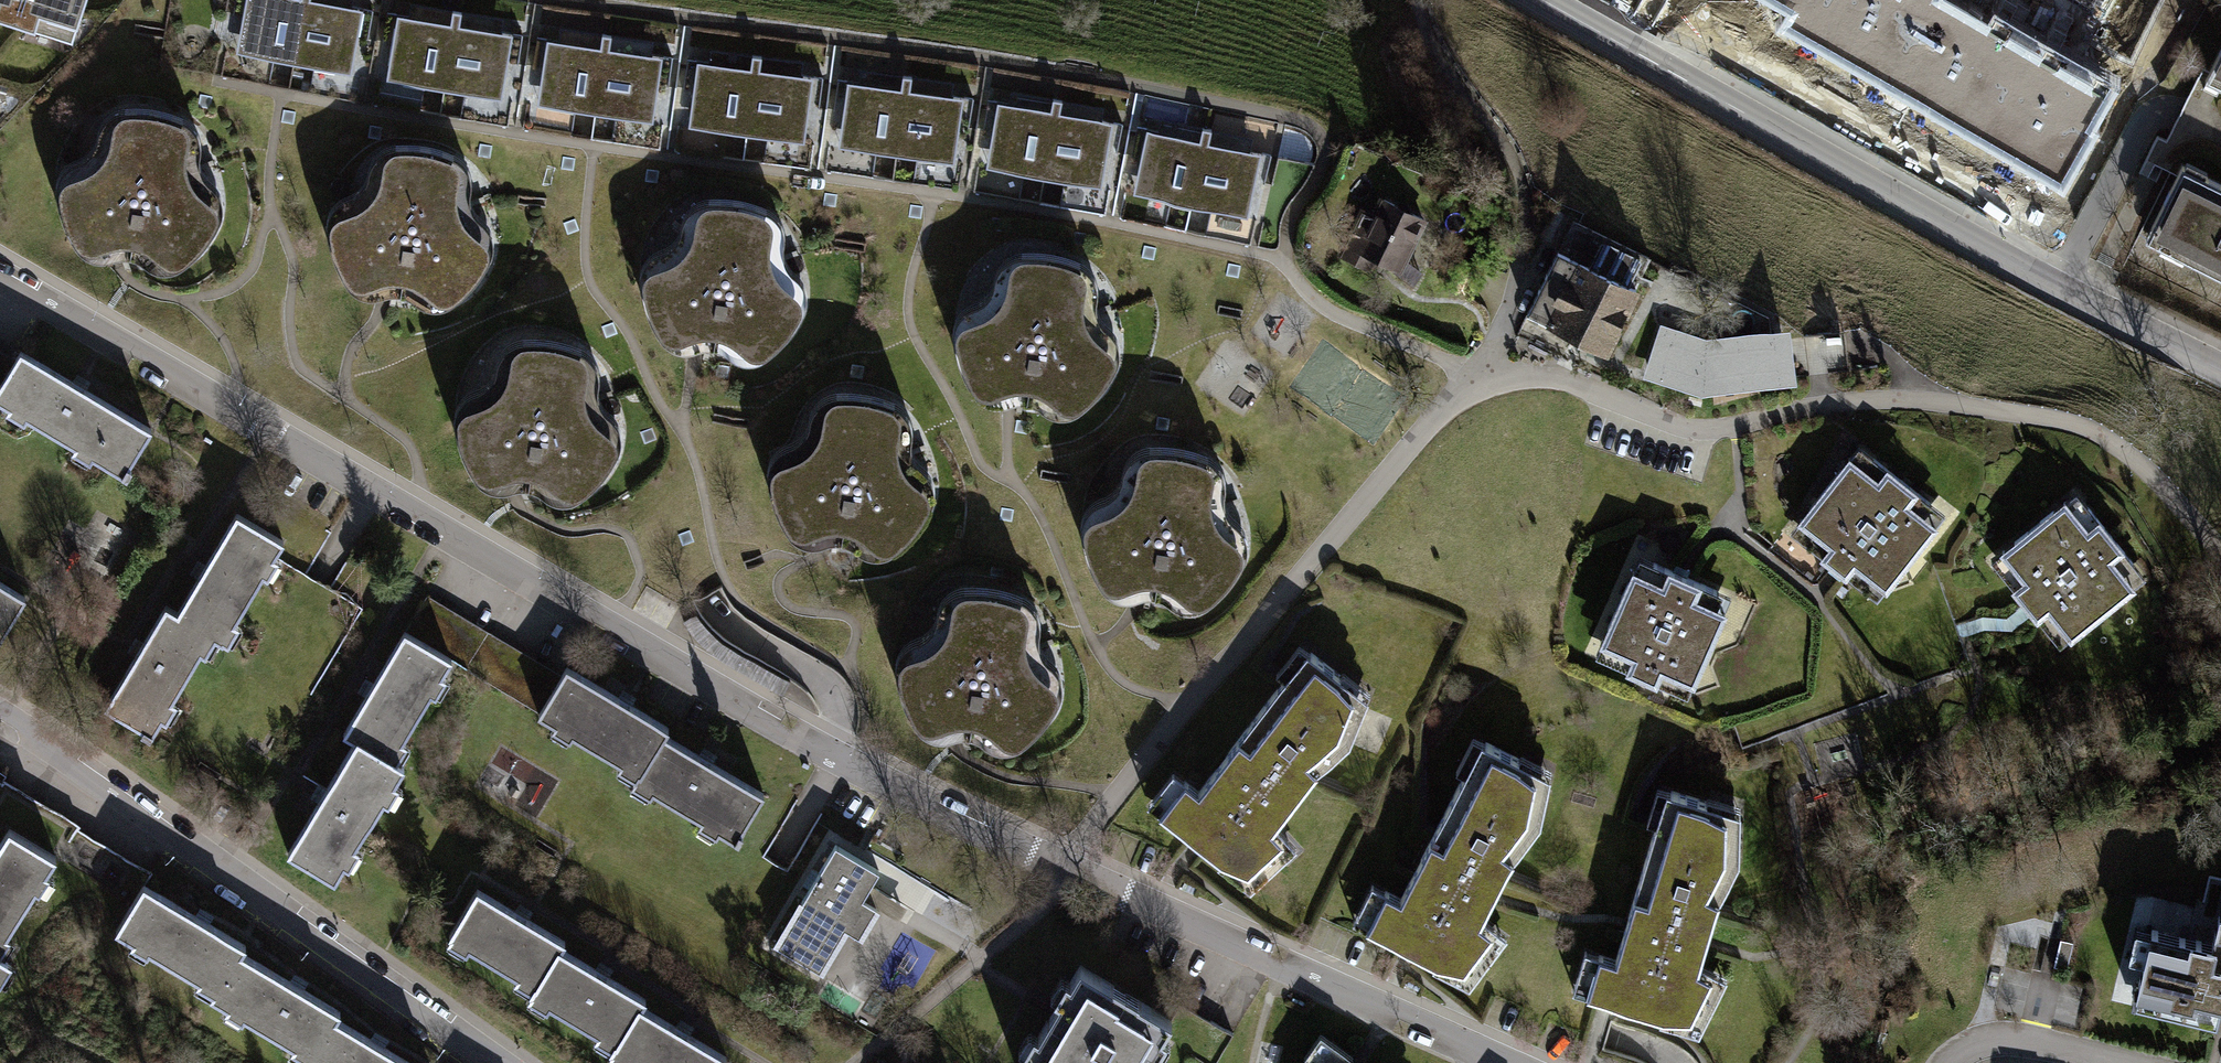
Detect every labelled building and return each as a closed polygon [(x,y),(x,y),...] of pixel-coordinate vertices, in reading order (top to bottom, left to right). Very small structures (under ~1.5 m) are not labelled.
[(74,37),(85,0),(0,0),(0,15),(74,37)] [(285,0),(255,0),(244,50),(356,75),(369,18),(285,0)] [(2055,147),(2107,53),(2011,0),(1788,0),(2055,147)] [(516,43),(407,19),(394,79),(503,103),(516,43)] [(669,66),(557,47),(546,110),(658,129),(669,66)] [(2210,85),(2220,91),(2220,64),(2210,85)] [(818,86),(707,70),(698,131),(809,147),(818,86)] [(970,107),(856,88),(846,149),(960,168),(970,107)] [(677,122),(694,123),(697,93),(679,91),(677,122)] [(63,162),(55,173),(51,189),(54,206),(58,221),(66,237),(76,248),(85,254),(99,257),(111,254),(126,252),(139,257),(155,267),(167,267),(178,264),(195,250),(211,230),(219,213),(219,201),(215,187),(199,173),(194,155),(198,140),(193,126),(181,117),(159,109),(125,106),(109,111),(99,120),(95,129),(91,141),(84,152),(75,158),(63,162)] [(1119,136),(1004,111),(991,170),(1106,195),(1119,136)] [(975,161),(989,163),(996,130),(982,128),(975,161)] [(1269,166),(1154,140),(1140,197),(1256,223),(1269,166)] [(326,206),(321,220),(324,238),(331,261),(340,280),(348,288),(356,294),(370,294),(383,291),(394,290),(407,294),(414,301),(427,305),(440,303),(453,296),(469,279),(483,259),(487,247),(486,235),(481,223),(472,214),(464,204),(463,192),(466,182),(465,172),(459,162),(444,153),(419,145),(392,143),(376,148),(366,159),(362,171),(358,185),(349,193),(337,197),(326,206)] [(2187,170),(2149,246),(2220,282),(2220,187),(2187,170)] [(643,254),(637,262),(635,278),(637,298),(645,318),(656,336),(667,344),(674,346),(683,346),(694,344),(703,341),(712,343),(720,347),(729,354),(739,358),(750,358),(759,355),(771,347),(788,328),(798,310),(801,294),(800,284),(795,274),(785,265),(779,258),(777,248),(779,238),(779,228),(775,219),(765,207),(748,201),(725,197),(700,197),(688,202),(680,212),(676,224),(673,235),(665,243),(653,249),(643,254)] [(1442,228),(1384,198),(1351,261),(1408,291),(1442,228)] [(956,311),(951,320),(949,331),(950,345),(955,363),(964,380),(971,391),(977,398),(985,401),(994,402),(1003,400),(1012,398),(1020,398),(1030,399),(1037,403),(1043,409),(1055,413),(1063,413),(1075,410),(1088,399),(1103,383),(1114,365),(1116,352),(1116,341),(1112,333),(1107,327),(1100,320),(1095,310),(1094,303),(1095,293),(1094,281),(1090,273),(1083,265),(1066,256),(1048,252),(1030,250),(1013,252),(1005,255),(998,261),(994,270),(993,279),(989,289),(984,295),(979,299),(972,302),(964,307),(956,311)] [(1647,298),(1578,261),(1543,328),(1612,364),(1647,298)] [(1717,345),(1668,330),(1649,383),(1716,404),(1807,392),(1800,337),(1717,345)] [(464,392),(453,401),(450,418),(454,442),(462,463),(471,476),(480,483),(490,488),(502,488),(513,484),(526,485),(536,488),(545,496),(557,500),(569,497),(581,491),(599,475),(613,454),(617,439),(615,425),(612,419),(602,408),(594,399),(594,388),(595,377),(593,367),(589,358),(582,350),(567,343),(546,339),(521,338),(504,342),(496,349),(492,361),(488,376),(477,388),(464,392)] [(18,353),(0,382),(0,407),(120,481),(149,434),(18,353)] [(770,451),(765,458),(763,471),(765,492),(774,515),(784,531),(794,537),(803,541),(813,541),(825,538),(834,537),(845,539),(852,545),(859,549),(870,552),(880,551),(891,546),(907,532),(920,516),(930,499),(931,490),(930,481),(927,473),(921,466),(914,460),(909,452),(907,446),(907,437),(908,427),(907,419),(905,412),(898,405),(882,397),(864,391),(845,389),(828,390),(818,393),(812,401),(809,407),(807,416),(802,427),(796,436),(788,441),(779,445),(770,451)] [(1086,505),(1081,512),(1078,523),(1081,541),(1087,561),(1098,581),(1106,590),(1113,594),(1121,595),(1130,595),(1141,593),(1151,591),(1159,593),(1167,598),(1176,604),(1186,608),(1195,607),(1206,602),(1219,592),(1234,574),(1244,557),(1248,548),(1247,538),(1243,529),(1239,521),(1230,516),(1225,507),(1223,501),(1225,490),(1225,478),(1222,471),(1217,462),(1210,455),(1195,451),(1178,446),(1156,444),(1140,446),(1131,454),(1126,461),(1124,469),(1121,480),(1117,486),(1111,492),(1103,497),(1095,500),(1086,505)] [(1893,487),(1867,467),(1819,528),(1847,550),(1834,566),(1859,586),(1869,573),(1901,598),(1952,533),(1923,511),(1932,500),(1902,476),(1893,487)] [(2105,536),(2078,505),(2013,558),(2035,584),(2019,597),(2045,629),(2061,617),(2082,643),(2144,592),(2123,566),(2136,555),(2115,528),(2105,536)] [(293,548),(249,521),(188,621),(221,641),(233,648),(293,548)] [(1647,578),(1618,649),(1652,663),(1643,683),(1673,695),(1681,675),(1715,689),(1745,618),(1708,603),(1713,591),(1686,580),(1681,592),(1647,578)] [(896,648),(893,658),(892,668),(896,689),(904,708),(912,723),(919,730),(928,733),(936,734),(945,733),(953,731),(964,730),(973,731),(981,735),(986,741),(996,744),(1006,745),(1015,742),(1025,736),(1039,723),(1053,703),(1058,691),(1060,680),(1058,668),(1051,660),(1042,652),(1037,640),(1037,632),(1039,622),(1037,613),(1034,605),(1027,597),(1013,590),(991,585),(971,584),(956,585),(946,590),(941,595),(937,603),(935,611),(932,621),(927,628),(921,632),(911,637),(901,642),(896,648)] [(0,590),(0,636),(20,602),(0,590)] [(221,641),(188,621),(175,613),(114,713),(160,741),(221,641)] [(463,666),(415,638),(389,682),(356,737),(369,745),(404,765),(463,666)] [(1370,700),(1305,658),(1201,794),(1172,773),(1146,807),(1222,865),(1252,875),(1282,847),(1275,833),(1320,775),(1351,744),(1370,700)] [(677,735),(573,672),(546,717),(646,777),(639,789),(744,852),(772,805),(671,744),(677,735)] [(404,765),(369,745),(335,802),(300,859),(347,887),(416,773),(404,765)] [(1548,775),(1476,746),(1399,903),(1363,890),(1344,930),(1424,968),(1461,975),(1489,942),(1475,930),(1510,863),(1538,827),(1548,775)] [(1736,805),(1661,790),(1616,957),(1577,950),(1567,990),(1662,1021),(1687,1018),(1706,981),(1696,974),(1717,902),(1735,859),(1736,805)] [(13,833),(0,854),(0,996),(17,968),(6,961),(65,865),(13,833)] [(923,873),(855,838),(836,874),(816,863),(765,960),(831,994),(868,925),(890,936),(923,873)] [(2123,1003),(2220,1027),(2220,862),(2202,937),(2143,922),(2123,1003)] [(149,889),(117,940),(320,1062),(396,1062),(333,1024),(337,1017),(242,959),(248,949),(149,889)] [(483,894),(452,946),(540,999),(536,1006),(622,1058),(619,1062),(728,1062),(680,1034),(648,1015),(653,1006),(600,974),(572,957),(576,950),(521,916),(483,894)] [(1090,976),(1065,1019),(1038,1062),(1162,1062),(1182,1030),(1090,976)] [(1343,1050),(1333,1062),(1361,1062),(1343,1050)]
